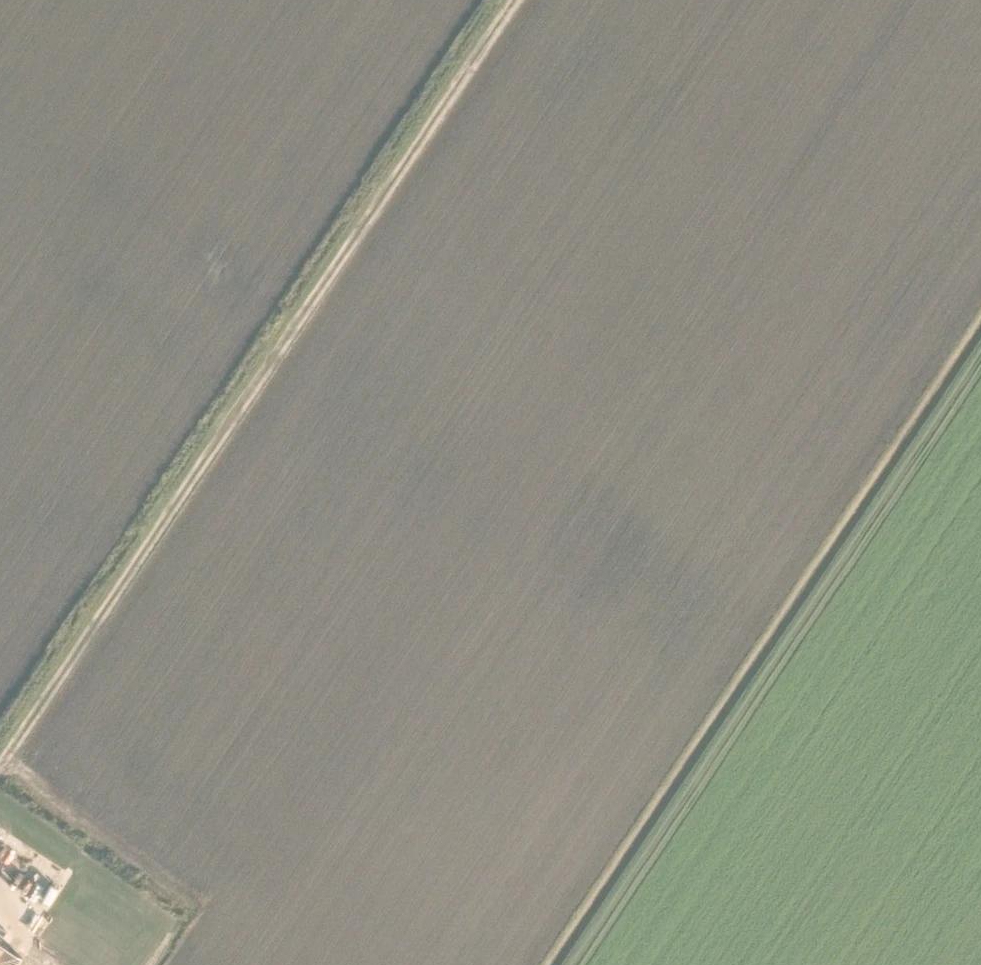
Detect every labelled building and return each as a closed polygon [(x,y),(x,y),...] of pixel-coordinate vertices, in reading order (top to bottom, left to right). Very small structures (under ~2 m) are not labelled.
[(21,957),(0,943),(0,964),(16,964),(21,957)]
